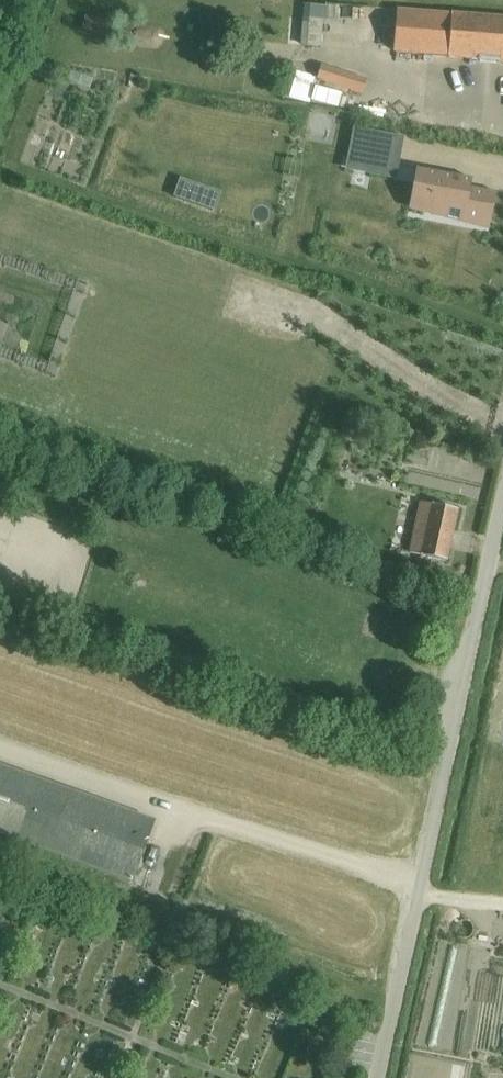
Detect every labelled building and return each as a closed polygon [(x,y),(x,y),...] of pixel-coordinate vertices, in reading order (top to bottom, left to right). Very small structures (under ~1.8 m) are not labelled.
[(333,28),(363,28),(363,0),(333,0),(333,28)] [(450,13),(450,14),(396,10),(393,51),(446,55),(446,56),(502,60),(502,17),(450,13)] [(83,18),(81,31),(103,34),(105,22),(83,18)] [(362,93),(366,79),(321,65),(316,79),(362,93)] [(359,95),(357,120),(374,121),(376,96),(359,95)] [(418,167),(410,201),(488,219),(495,192),(471,187),(472,180),(418,167)] [(180,179),(174,196),(194,203),(200,186),(180,179)] [(446,560),(457,508),(431,503),(420,555),(446,560)] [(155,820),(0,764),(0,835),(134,883),(155,820)]
